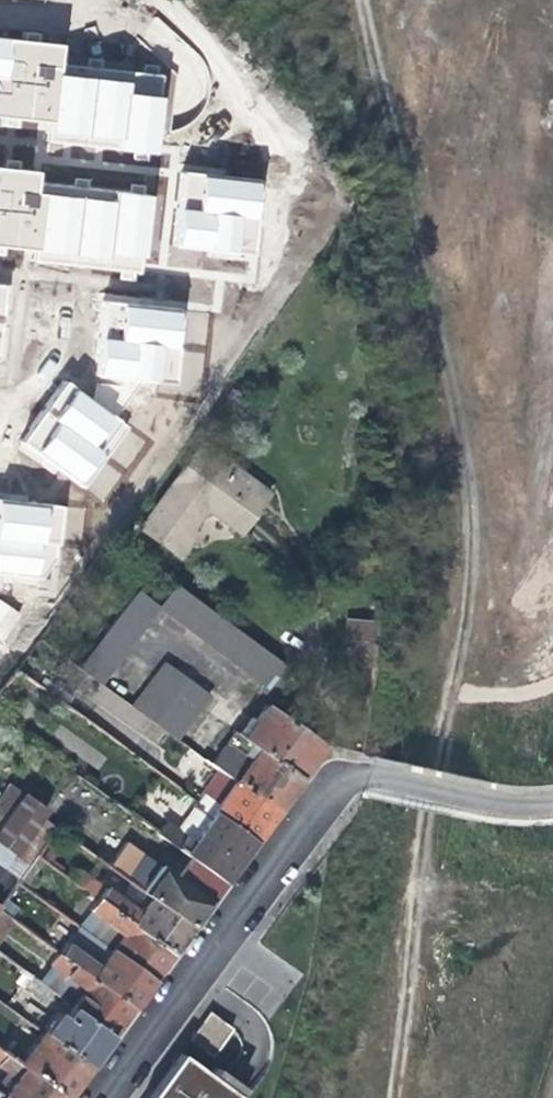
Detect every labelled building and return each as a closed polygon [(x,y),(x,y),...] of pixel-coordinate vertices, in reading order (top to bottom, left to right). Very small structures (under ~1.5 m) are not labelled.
[(0,13),(0,76),(25,79),(30,26),(32,16),(0,13)] [(110,33),(30,26),(25,79),(24,91),(104,98),(110,33)] [(0,105),(0,177),(12,178),(17,125),(7,124),(7,116),(8,106),(0,105)] [(224,121),(129,111),(121,192),(216,201),(224,121)] [(17,125),(12,178),(11,201),(93,210),(102,127),(7,116),(7,124),(17,125)] [(0,253),(0,344),(2,344),(11,254),(0,253)] [(167,263),(82,254),(72,344),(158,352),(167,263)] [(56,395),(15,455),(80,498),(121,439),(56,395)] [(269,496),(230,467),(225,473),(200,454),(143,533),(181,561),(199,537),(196,534),(209,515),(239,536),(269,496)] [(42,600),(59,579),(65,516),(0,508),(0,595),(42,600)] [(172,583),(156,605),(264,684),(261,689),(273,698),(289,674),(284,665),(172,583)] [(100,682),(156,605),(133,589),(77,665),(100,682)] [(374,666),(374,642),(351,642),(351,666),(374,666)] [(130,705),(176,738),(208,693),(164,661),(130,705)] [(118,717),(127,700),(101,686),(91,702),(118,717)] [(210,763),(221,771),(235,781),(275,811),(304,771),(323,746),(329,746),(314,719),(305,734),(268,705),(244,737),(234,730),(210,763)] [(221,771),(203,795),(217,806),(235,781),(221,771)] [(264,827),(275,811),(235,781),(217,806),(212,813),(252,842),(264,827)] [(0,818),(0,846),(15,855),(46,812),(18,793),(0,818)] [(217,806),(203,795),(198,802),(195,807),(209,817),(212,813),(217,806)] [(158,833),(201,864),(224,881),(239,860),(252,842),(212,813),(209,817),(195,807),(185,820),(200,830),(192,841),(176,831),(165,824),(158,833)] [(185,820),(176,831),(192,841),(200,830),(185,820)] [(108,866),(148,895),(191,926),(210,900),(224,881),(201,864),(185,886),(143,855),(125,842),(108,866)] [(80,887),(95,899),(169,955),(179,942),(185,934),(191,926),(148,895),(137,911),(90,875),(80,887)] [(86,910),(88,911),(119,935),(109,949),(151,980),(159,969),(169,955),(95,899),(86,910)] [(88,911),(77,926),(109,949),(119,935),(88,911)] [(0,912),(0,937),(12,921),(0,912)] [(63,944),(64,945),(95,967),(109,949),(77,926),(63,944)] [(64,945),(57,954),(130,1009),(140,995),(151,980),(109,949),(95,967),(64,945)] [(82,990),(71,1007),(111,1036),(118,1026),(130,1009),(57,954),(48,965),(82,990)] [(50,991),(31,977),(22,989),(42,1002),(50,991)] [(54,1014),(42,1030),(89,1065),(100,1049),(111,1036),(71,1007),(62,1019),(54,1014)] [(207,1012),(187,1040),(210,1057),(231,1029),(207,1012)] [(42,1030),(19,1062),(66,1097),(79,1079),(89,1065),(42,1030)] [(13,1078),(3,1094),(8,1097),(65,1097),(66,1097),(19,1062),(0,1048),(0,1068),(13,1078)] [(235,1096),(236,1095),(235,1094),(240,1087),(229,1079),(214,1068),(209,1075),(178,1053),(145,1097),(238,1097),(235,1096)]
